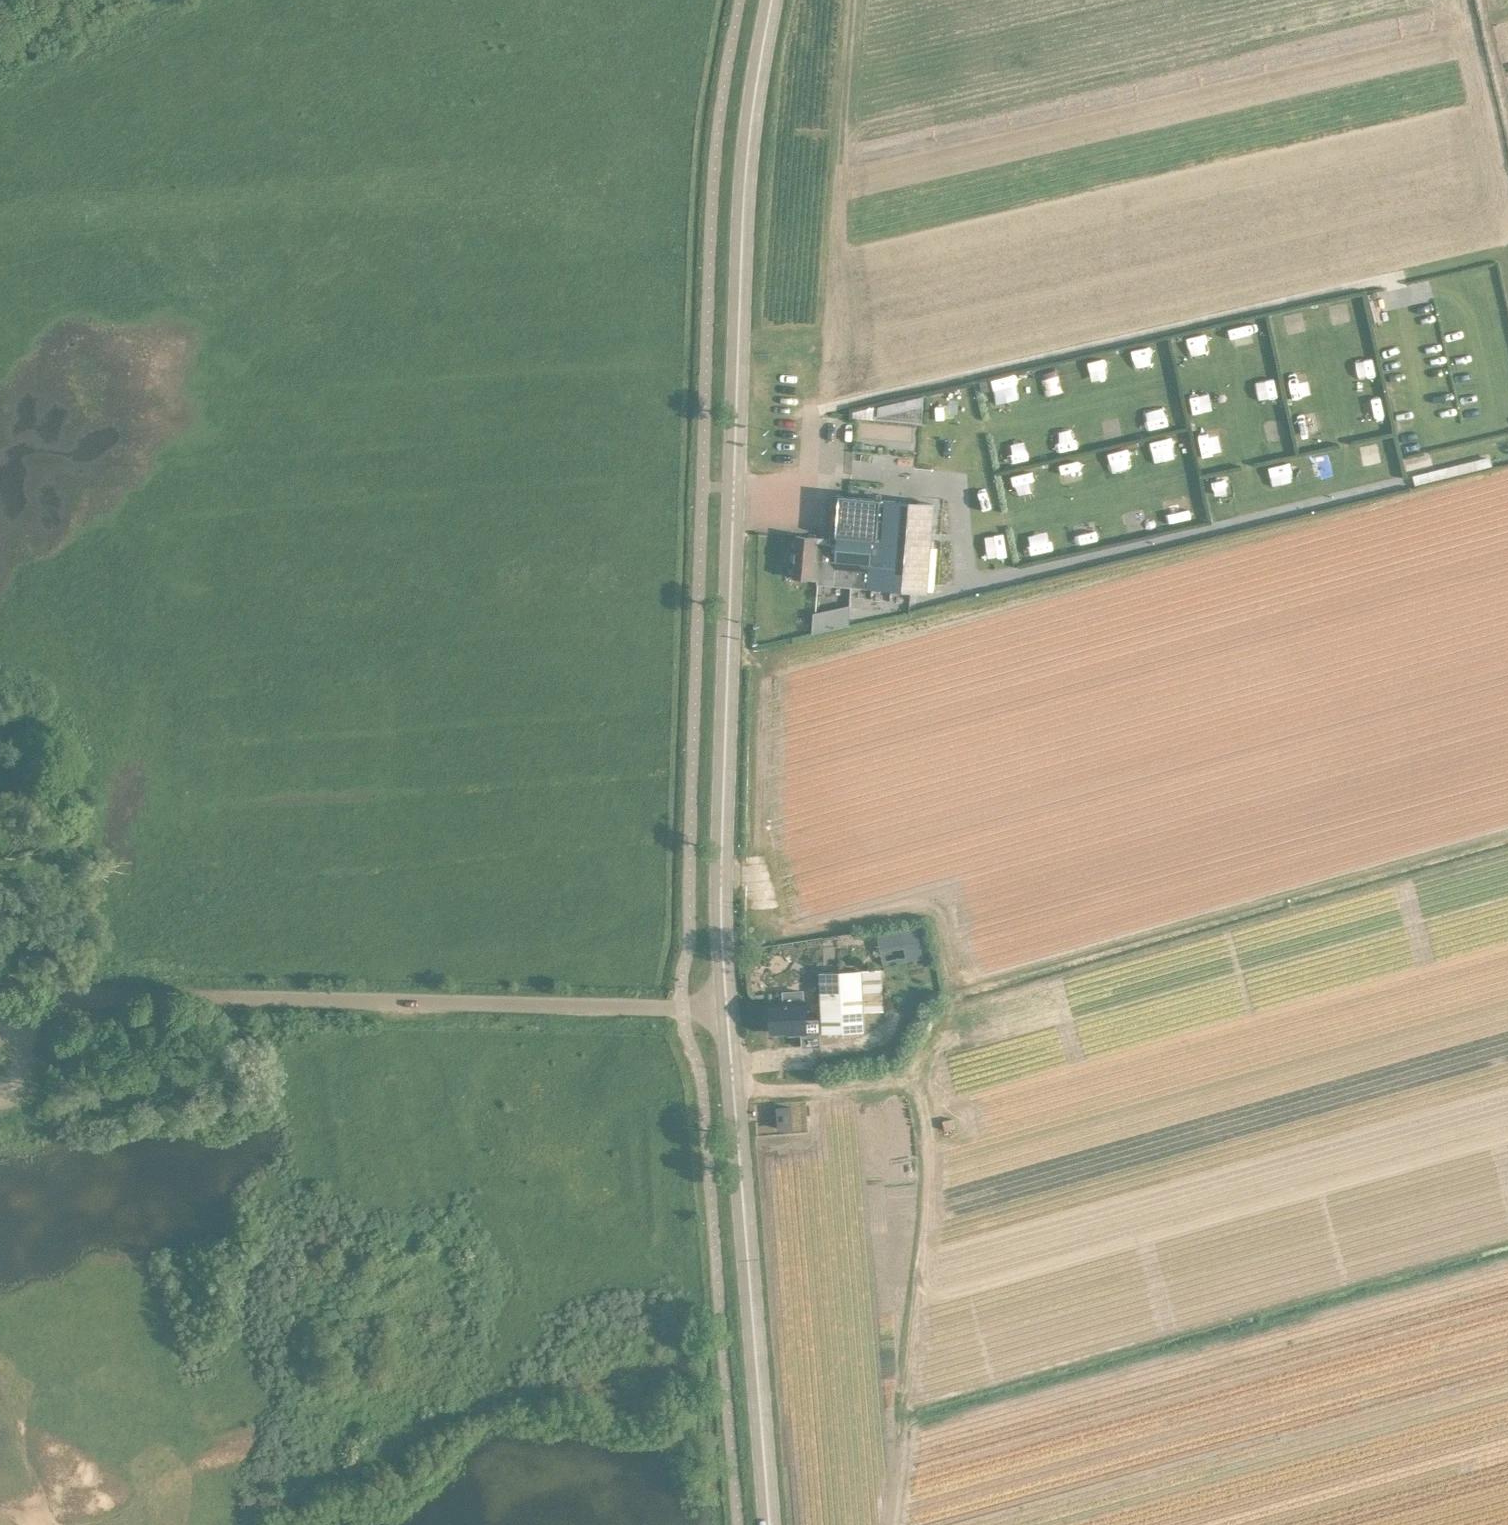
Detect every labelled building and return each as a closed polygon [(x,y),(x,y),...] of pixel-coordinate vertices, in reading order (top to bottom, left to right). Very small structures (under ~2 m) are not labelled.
[(831,583),(925,590),(932,503),(832,494),(828,537),(795,533),(791,576),(832,579),(831,583)] [(904,956),(918,953),(914,924),(900,926),(903,945),(904,954),(904,956)] [(860,1010),(881,1009),(880,987),(879,968),(858,970),(818,970),(820,1032),(860,1030),(860,1010)] [(770,1031),(799,1029),(800,1045),(817,1043),(816,1017),(803,1018),(803,999),(768,1002),(770,1031)] [(775,1106),(777,1126),(792,1125),(791,1105),(775,1106)]
